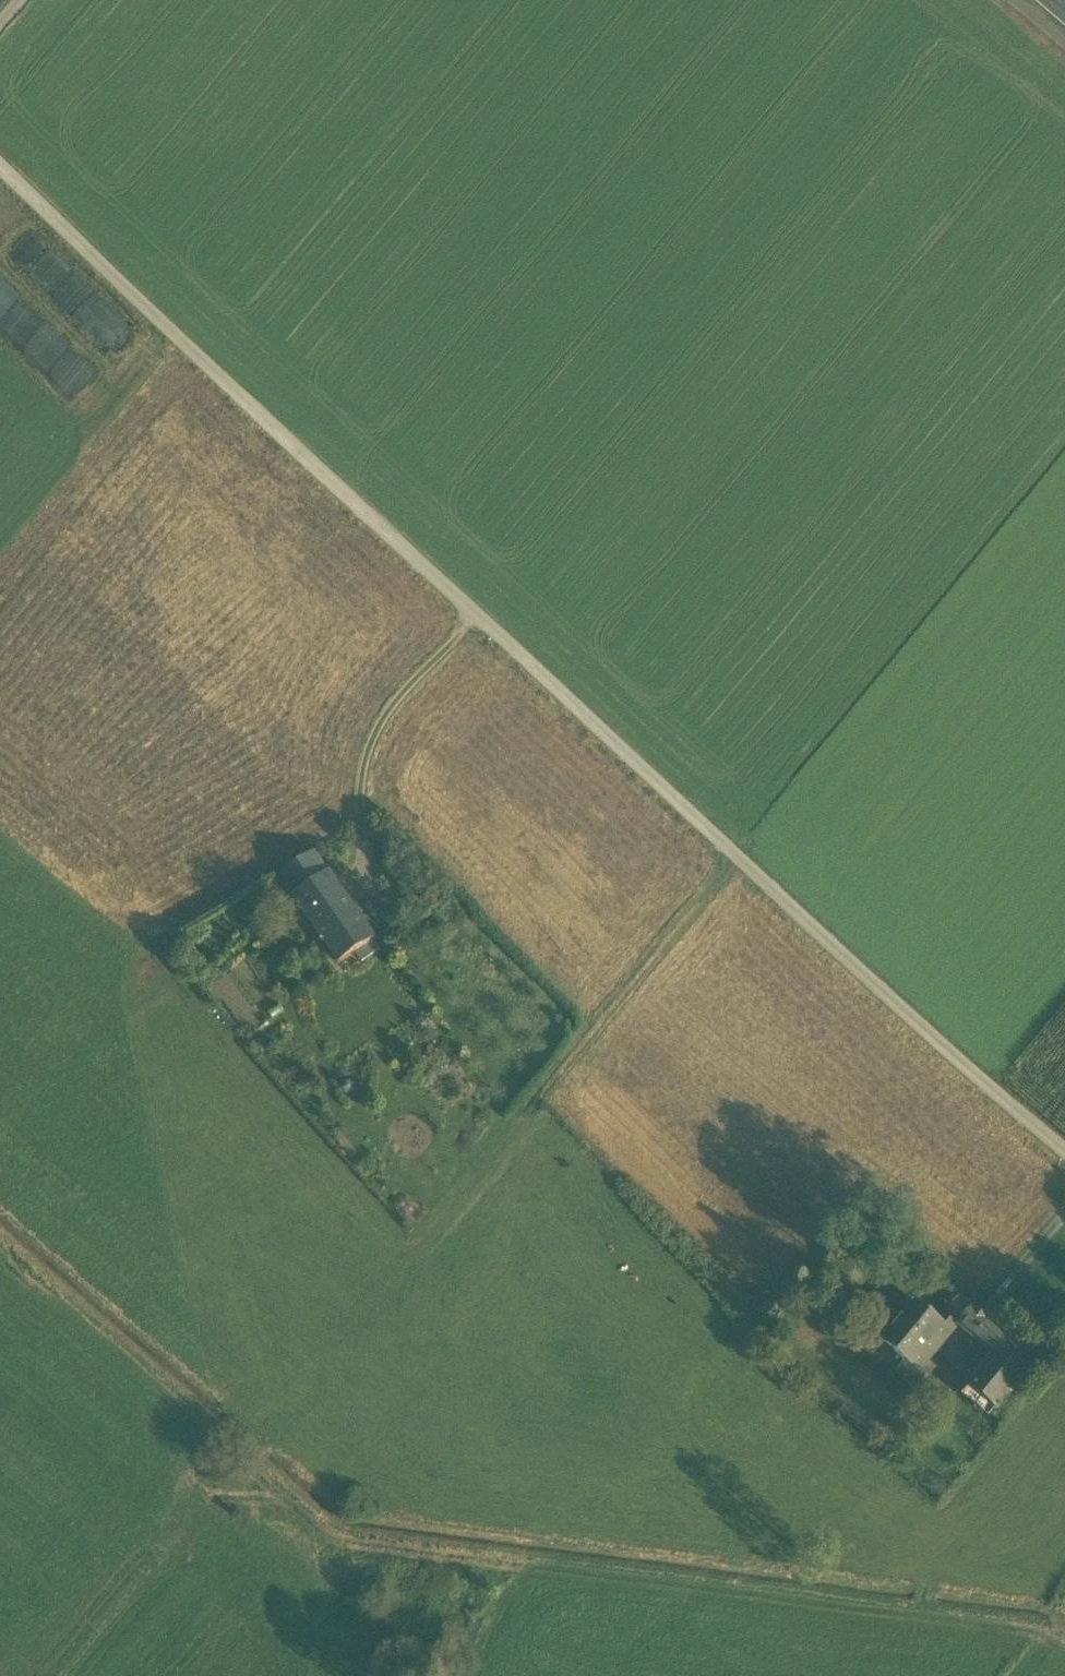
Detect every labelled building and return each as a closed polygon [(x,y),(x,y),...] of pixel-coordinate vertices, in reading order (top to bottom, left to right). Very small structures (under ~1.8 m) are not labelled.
[(270,880),(287,904),(294,899),(293,897),(302,891),(327,874),(315,854),(287,870),(270,880)] [(294,899),(339,964),(351,956),(373,941),(327,874),(302,891),(293,897),(294,899)] [(351,956),(360,968),(381,953),(373,941),(351,956)] [(951,1319),(958,1325),(972,1308),(973,1308),(961,1297),(942,1319),(947,1324),(951,1319)] [(904,1359),(913,1366),(915,1363),(945,1327),(916,1302),(883,1341),(904,1359)] [(988,1321),(972,1308),(958,1325),(974,1338),(988,1321)] [(1008,1338),(988,1321),(974,1338),(994,1355),(1008,1338)] [(969,1386),(998,1410),(1038,1362),(1008,1338),(994,1355),(969,1386)] [(898,1382),(915,1397),(922,1389),(932,1377),(915,1363),(913,1366),(904,1359),(899,1364),(908,1371),(898,1382)]
